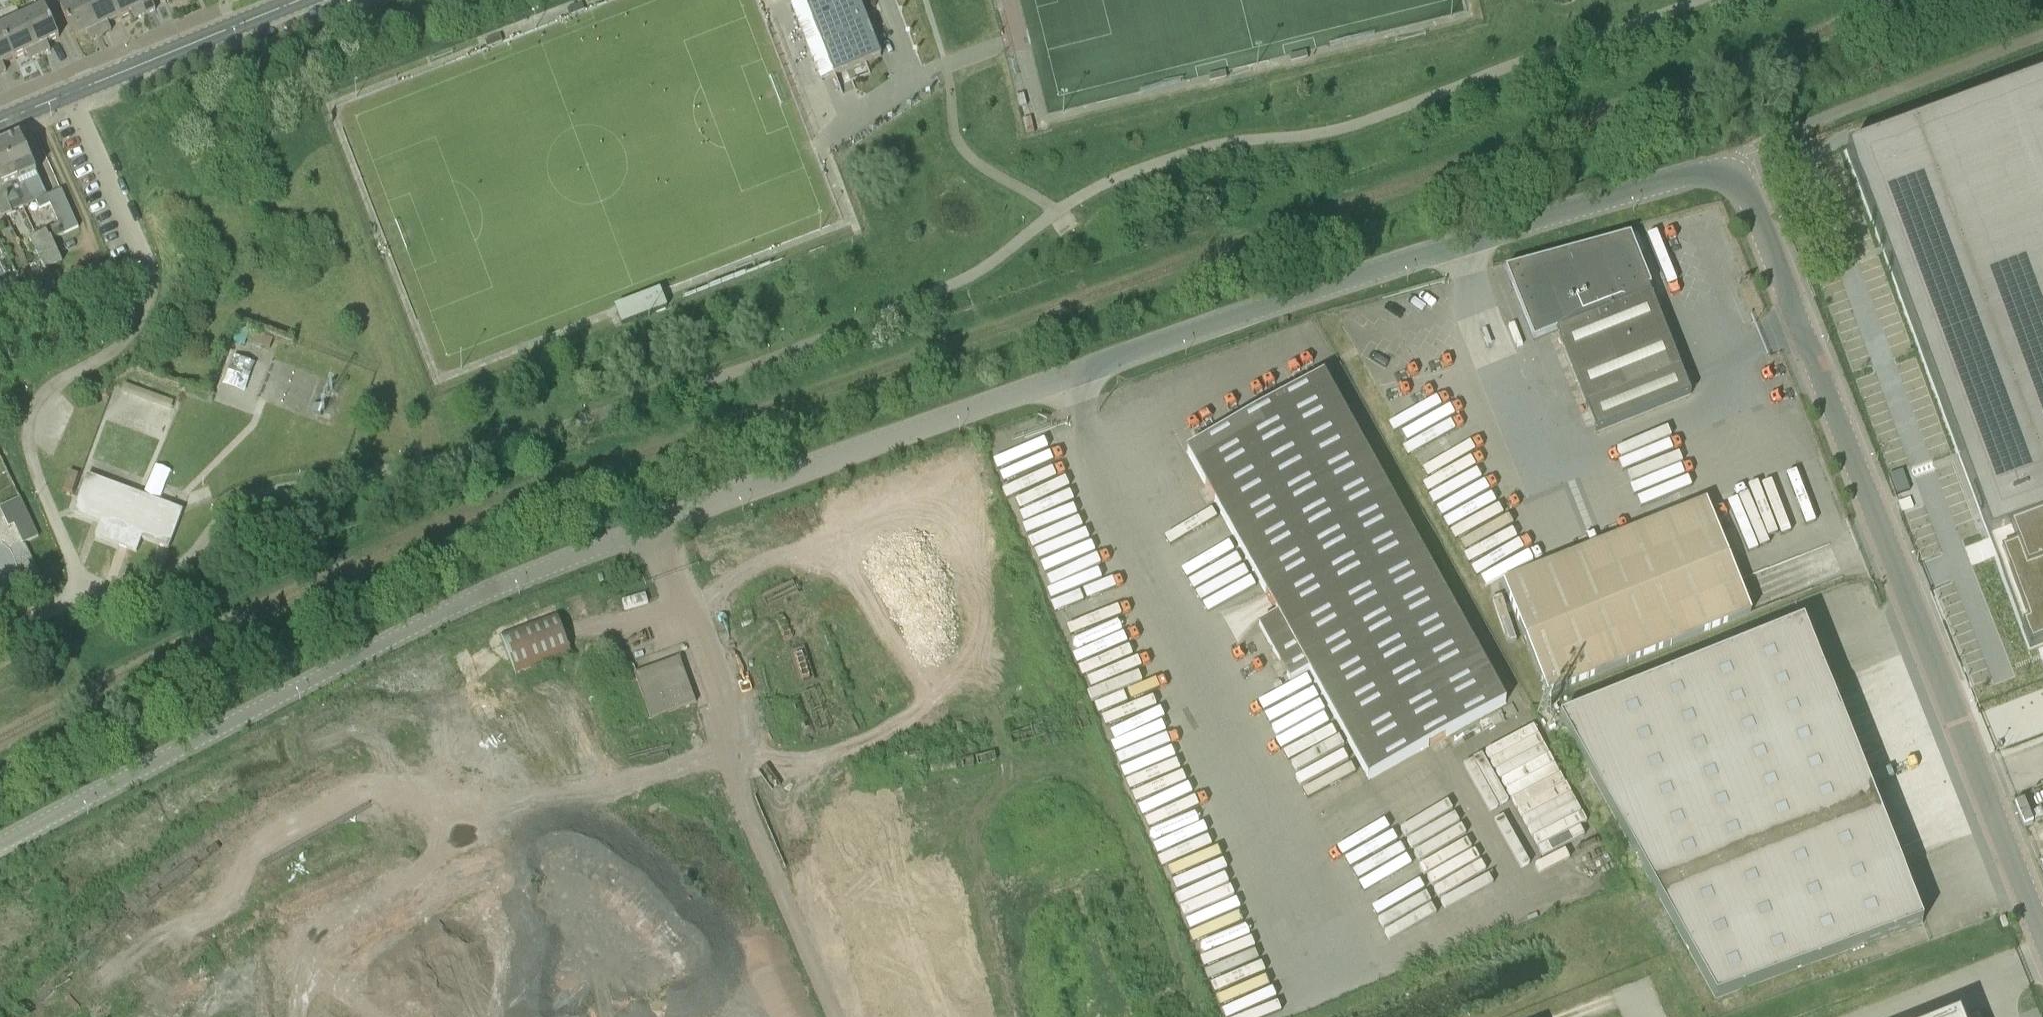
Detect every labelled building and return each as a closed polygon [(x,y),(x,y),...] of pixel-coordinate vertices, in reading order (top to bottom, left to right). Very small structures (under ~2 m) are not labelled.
[(101,36),(84,0),(76,0),(60,7),(75,39),(87,34),(91,41),(101,36)] [(120,18),(111,0),(84,0),(101,36),(112,31),(108,24),(120,18)] [(145,15),(138,0),(111,0),(120,18),(132,13),(135,20),(145,15)] [(159,0),(138,0),(145,15),(156,10),(152,3),(159,0)] [(859,0),(805,0),(834,75),(881,57),(859,0)] [(22,17),(40,56),(51,51),(47,44),(59,38),(45,7),(22,17)] [(40,56),(22,17),(0,27),(15,59),(26,53),(30,61),(40,56)] [(15,59),(0,27),(0,75),(6,72),(3,64),(15,59)] [(1844,152),(1997,536),(2001,534),(2008,551),(2003,553),(2010,570),(2014,569),(2035,621),(2031,622),(2039,643),(2042,641),(2042,72),(1844,152)] [(53,240),(79,228),(62,190),(47,197),(21,138),(2,146),(28,205),(36,202),(41,208),(50,204),(52,208),(60,223),(47,229),(48,231),(46,232),(49,238),(51,237),(53,240)] [(28,205),(2,146),(0,147),(0,186),(12,213),(13,213),(12,210),(28,205)] [(12,213),(0,186),(0,212),(2,217),(12,213)] [(38,255),(56,246),(53,240),(51,237),(49,238),(46,232),(30,239),(38,255)] [(38,255),(45,269),(63,262),(56,246),(38,255)] [(1597,432),(1691,395),(1643,274),(1638,276),(1634,267),(1627,264),(1618,267),(1617,263),(1522,301),(1529,319),(1537,339),(1557,332),(1597,432)] [(4,280),(0,282),(0,322),(20,312),(4,280)] [(1187,451),(1197,469),(1277,615),(1260,625),(1291,681),(1309,671),(1369,780),(1506,703),(1324,376),(1187,451)] [(142,539),(169,549),(183,511),(88,475),(74,514),(100,524),(95,537),(137,553),(142,539)] [(7,505),(16,524),(25,543),(40,536),(21,498),(7,505)] [(1548,695),(1732,621),(1751,614),(1706,502),(1503,583),(1548,695)] [(16,524),(7,505),(0,508),(0,513),(7,528),(16,524)] [(517,676),(572,654),(557,613),(501,635),(517,676)] [(1659,897),(1877,810),(1803,623),(1560,719),(1659,897)] [(651,719),(696,703),(680,658),(635,675),(651,719)] [(1716,999),(1904,931),(1922,924),(1877,810),(1659,897),(1716,999)] [(1469,885),(1454,891),(1468,924),(1506,909),(1501,898),(1512,894),(1500,865),(1466,879),(1469,885)]
